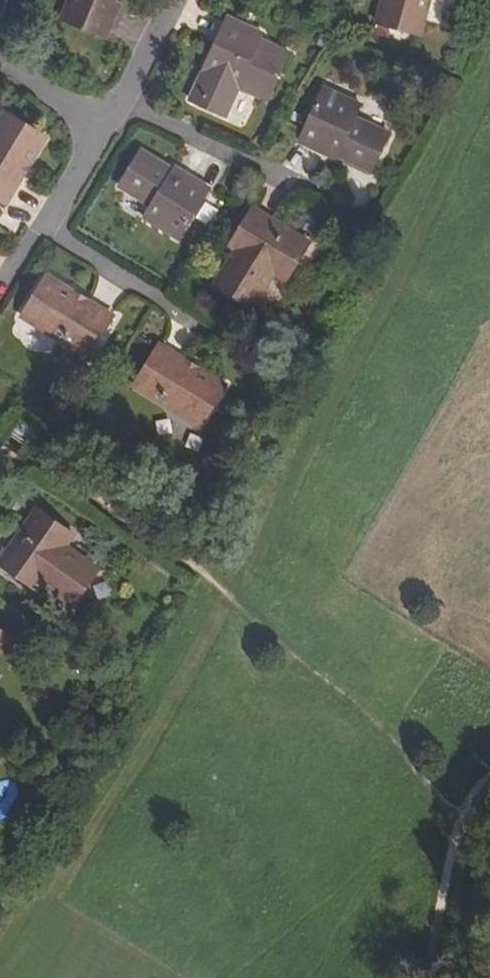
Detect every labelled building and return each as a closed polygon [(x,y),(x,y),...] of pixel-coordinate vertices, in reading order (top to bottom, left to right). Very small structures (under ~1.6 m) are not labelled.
[(121,0),(69,0),(62,19),(106,37),(121,0)] [(373,24),(420,35),(431,0),(380,0),(373,24)] [(225,14),(186,101),(226,119),(239,92),(269,104),(291,52),(261,38),(264,30),(225,14)] [(356,116),(362,103),(320,86),(295,143),(336,163),(338,159),(372,175),(391,131),(356,116)] [(44,137),(4,113),(0,119),(0,204),(3,206),(44,137)] [(140,218),(177,238),(208,187),(175,167),(173,171),(139,149),(116,186),(147,207),(140,218)] [(273,276),(287,283),(312,242),(251,204),(223,248),(231,252),(208,287),(252,312),(273,276)] [(86,358),(112,316),(46,276),(20,318),(86,358)] [(223,384),(160,345),(134,386),(197,425),(223,384)] [(68,530),(37,508),(0,559),(0,565),(20,579),(24,573),(38,582),(72,606),(99,567),(81,555),(77,561),(57,546),(68,530)] [(77,561),(81,555),(65,545),(73,533),(68,530),(57,546),(77,561)] [(33,588),(38,582),(24,573),(20,579),(33,588)]
